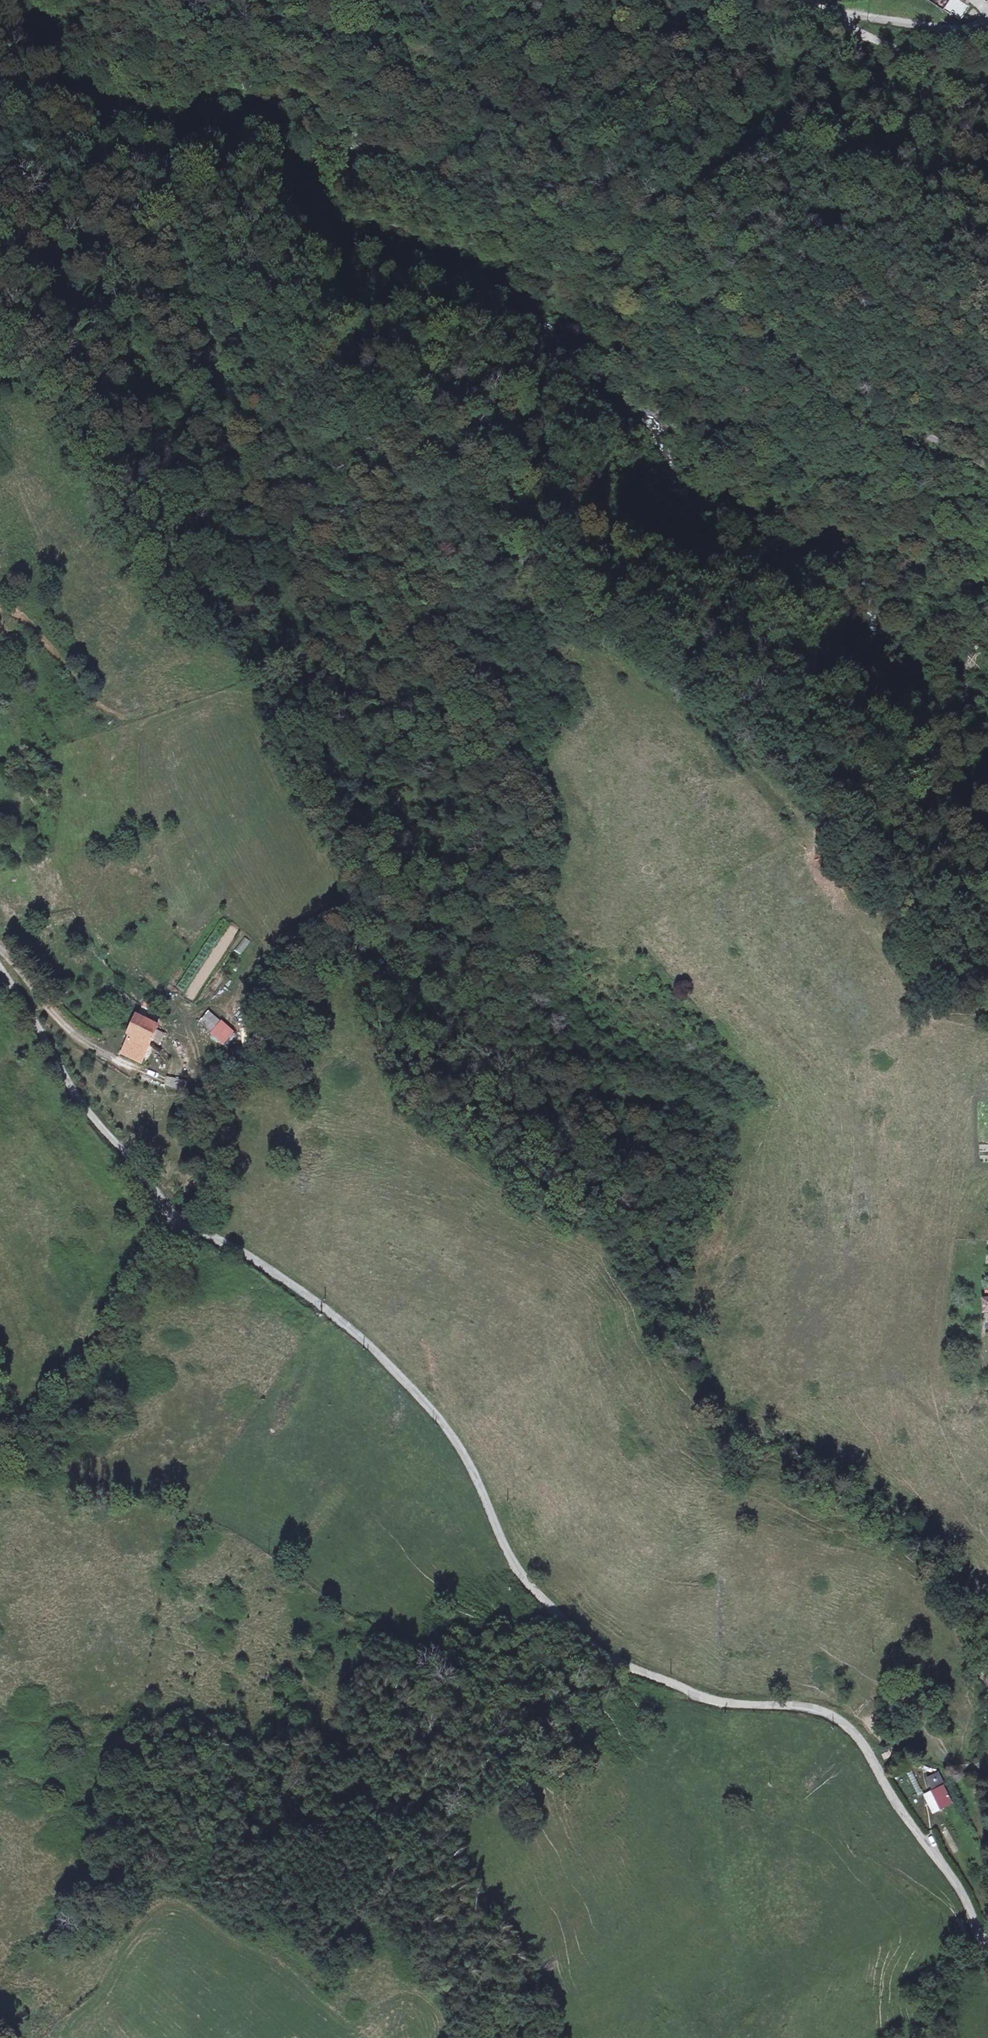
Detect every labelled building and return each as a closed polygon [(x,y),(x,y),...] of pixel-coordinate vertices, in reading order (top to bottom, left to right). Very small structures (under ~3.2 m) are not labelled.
[(242,938),(236,952),(242,955),(249,941),(242,938)] [(220,1018),(209,1034),(224,1045),(235,1030),(220,1018)] [(120,1056),(139,1065),(154,1031),(133,1021),(125,1037),(128,1039),(120,1056)] [(181,1059),(185,1073),(192,1071),(187,1057),(181,1059)] [(171,1077),(169,1087),(182,1089),(183,1079),(171,1077)] [(904,1774),(909,1794),(919,1792),(914,1771),(904,1774)] [(943,1783),(937,1773),(926,1779),(932,1789),(943,1783)] [(940,1811),(952,1804),(942,1785),(930,1792),(940,1811)]
